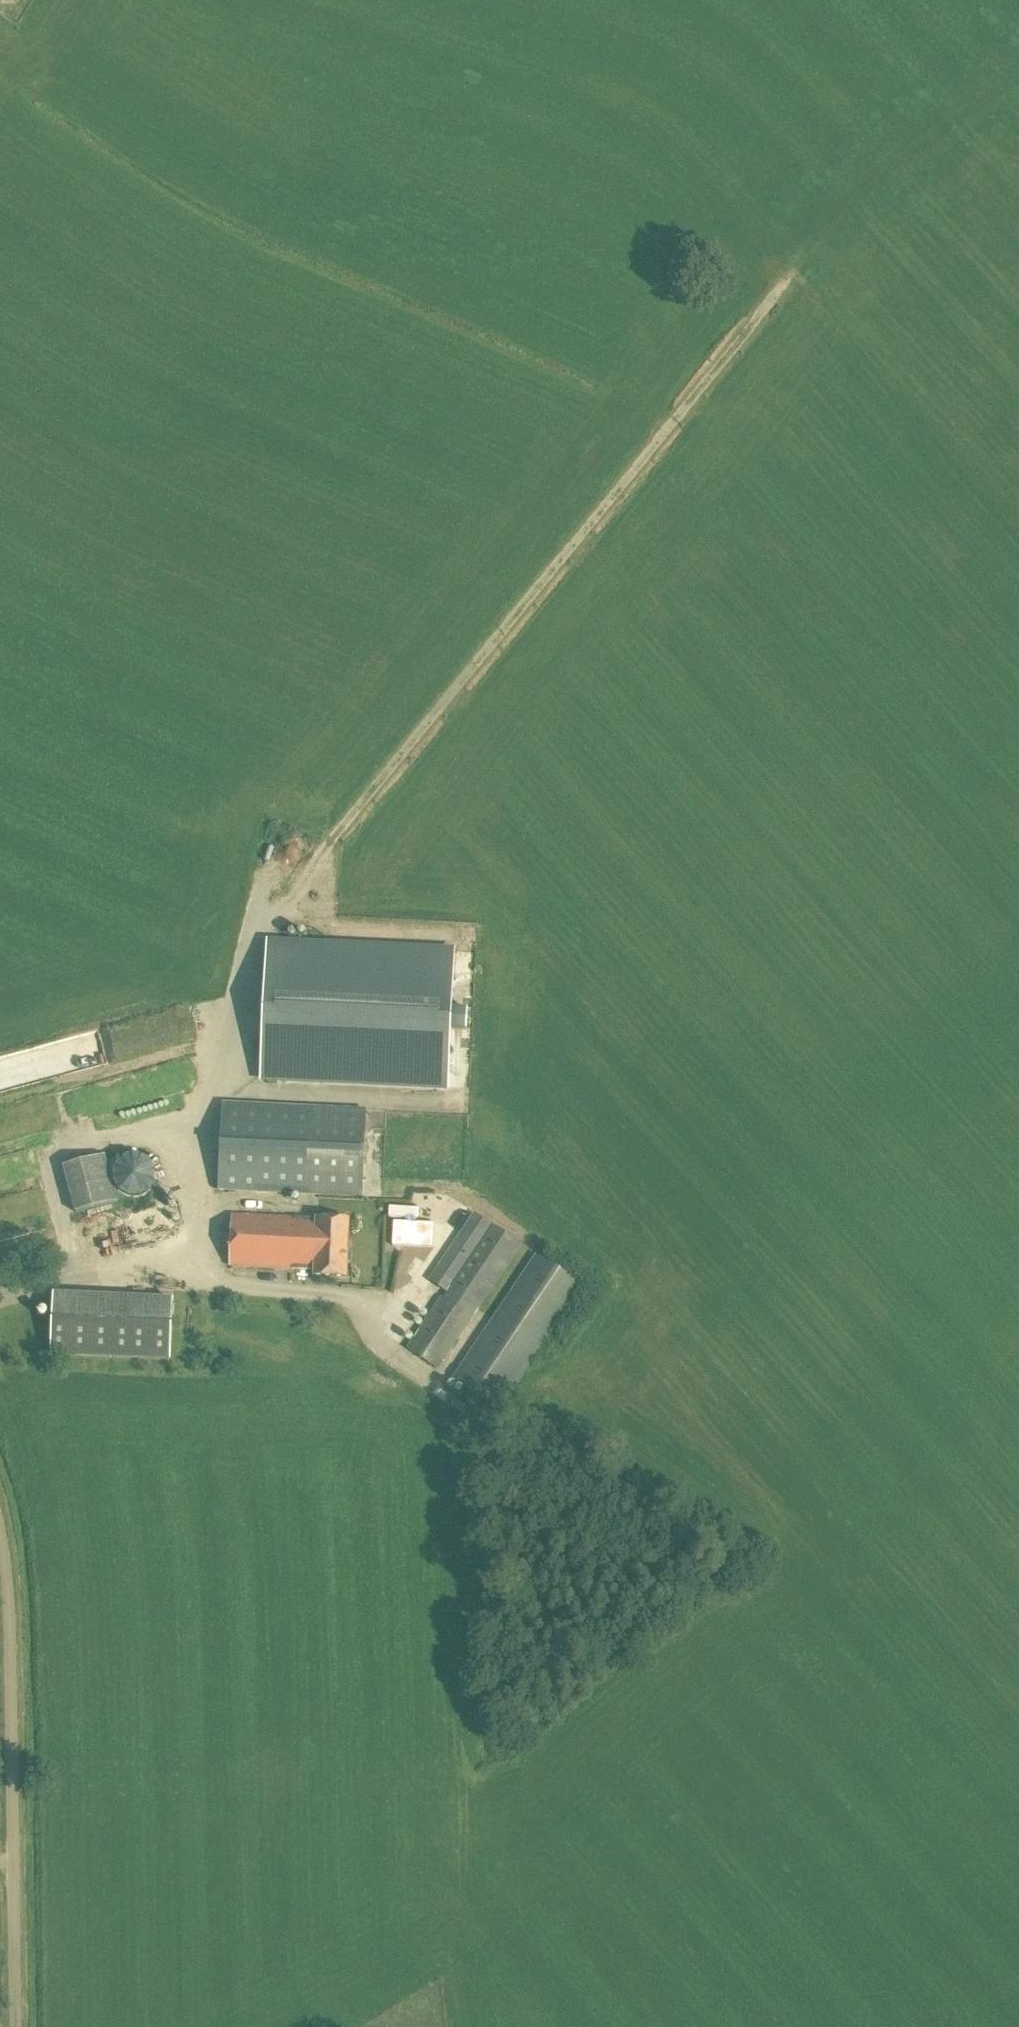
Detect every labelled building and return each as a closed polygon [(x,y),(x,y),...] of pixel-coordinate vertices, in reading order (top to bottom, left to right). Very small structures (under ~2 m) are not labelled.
[(447,1085),(450,1028),(466,1029),(467,1007),(451,1006),(453,944),(264,936),(258,1077),(447,1085)] [(363,1198),(367,1109),(315,1106),(223,1102),(219,1191),(311,1194),(363,1198)] [(76,1211),(118,1200),(106,1154),(63,1166),(76,1211)] [(125,1160),(129,1174),(148,1168),(143,1154),(125,1160)] [(230,1265),(315,1271),(315,1274),(348,1276),(350,1219),(317,1218),(317,1216),(234,1213),(230,1265)] [(439,1369),(523,1245),(474,1213),(429,1280),(448,1293),(444,1298),(442,1296),(407,1347),(439,1369)] [(434,1224),(393,1222),(392,1245),(433,1247),(434,1224)] [(501,1411),(584,1286),(537,1254),(452,1377),(501,1411)] [(171,1360),(173,1300),(54,1294),(51,1354),(171,1360)]
